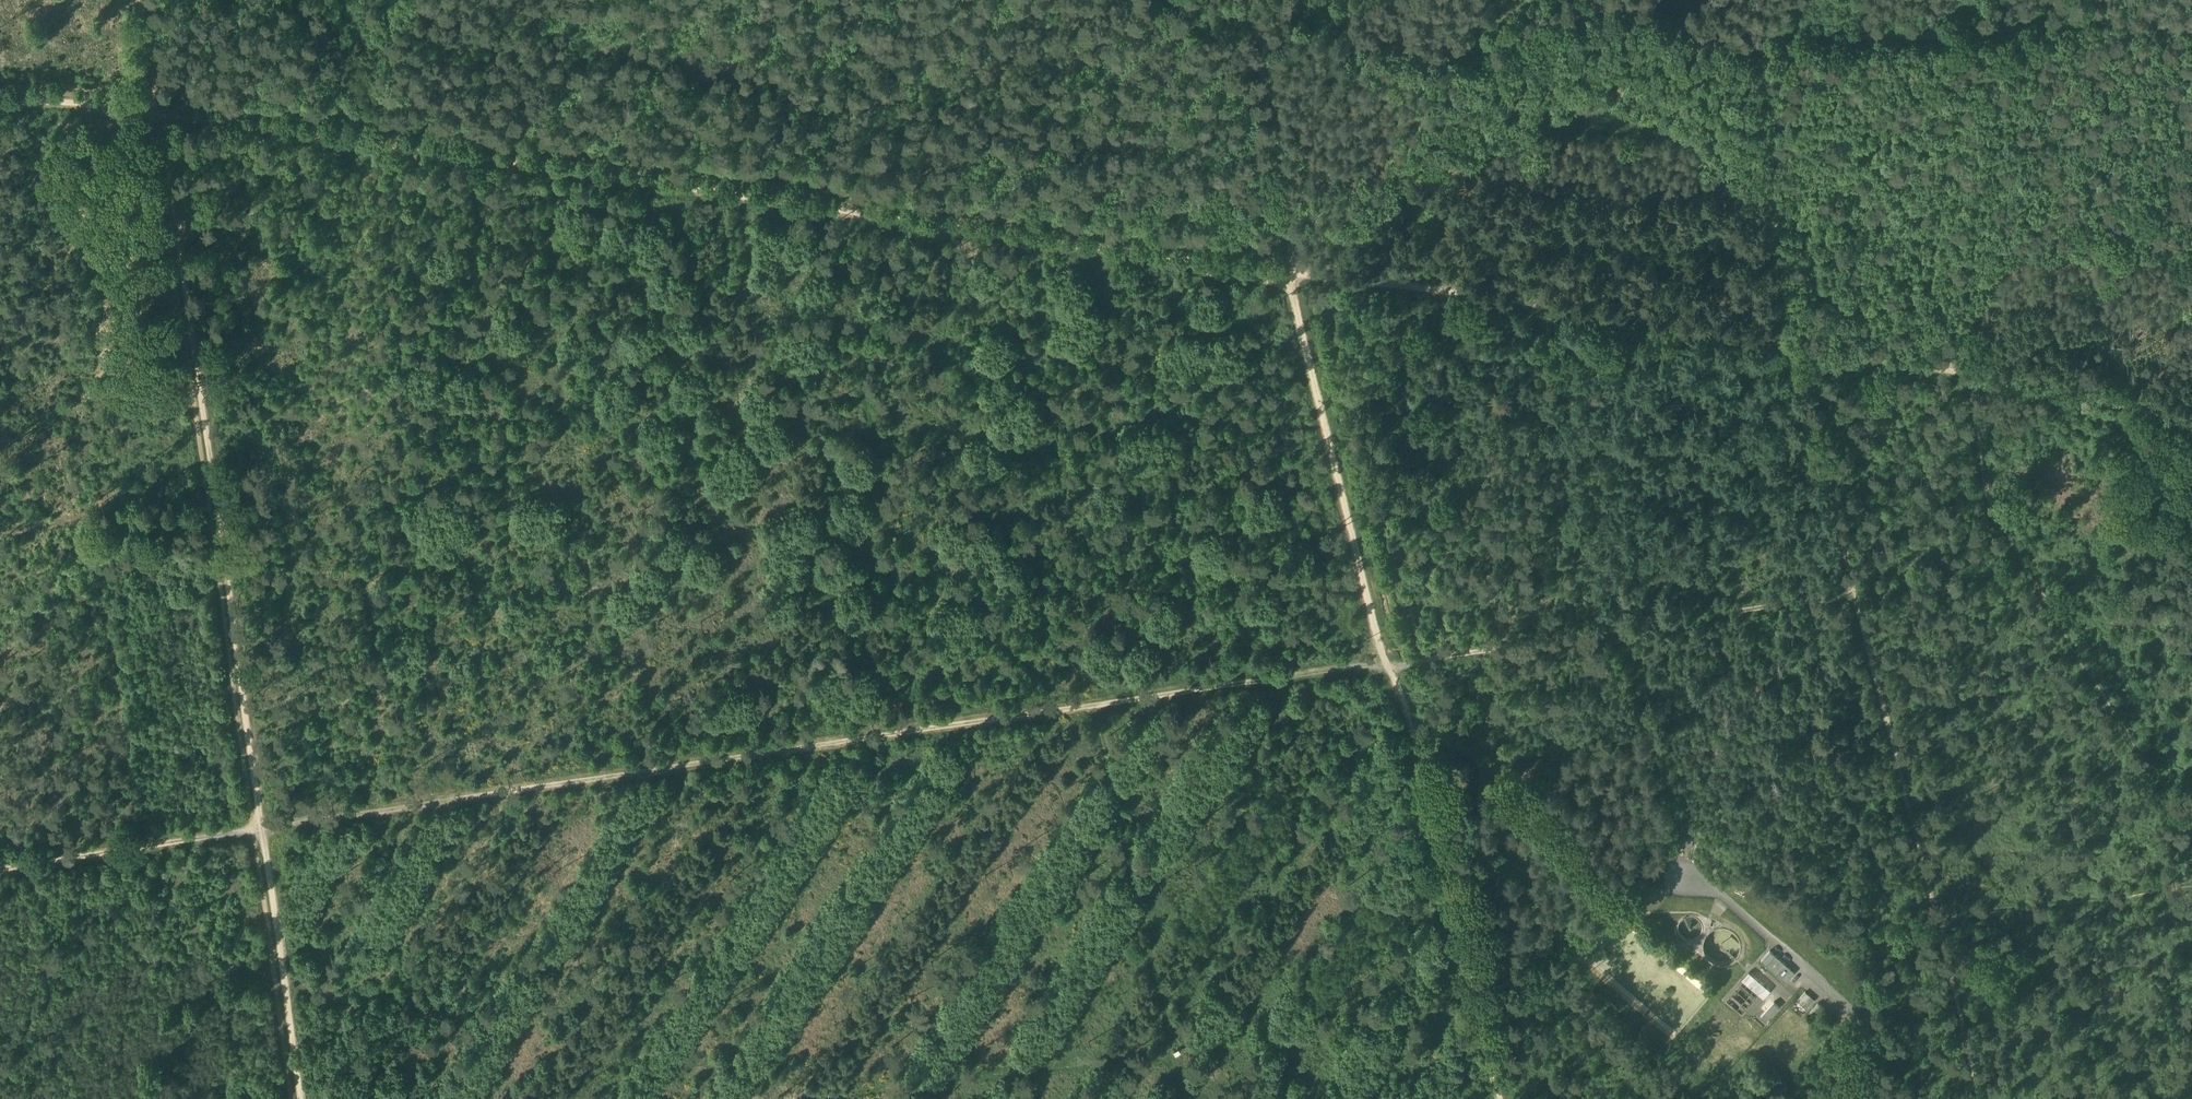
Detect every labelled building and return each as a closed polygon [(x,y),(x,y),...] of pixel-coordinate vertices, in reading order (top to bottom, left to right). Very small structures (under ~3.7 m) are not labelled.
[(1717,903),(1724,909),(1727,906),(1720,900),(1717,903)] [(1618,915),(1578,962),(1671,1041),(1712,995),(1618,915)] [(1678,925),(1677,932),(1680,938),(1686,942),(1693,942),(1699,938),(1702,932),(1701,925),(1696,919),(1689,917),(1682,919),(1678,925)] [(1703,940),(1701,947),(1702,956),(1706,963),(1713,967),(1721,968),(1729,966),(1736,961),(1739,954),(1740,946),(1737,938),(1731,932),(1724,929),(1715,930),(1708,933),(1703,940)] [(1761,959),(1786,981),(1795,971),(1770,949),(1761,959)] [(1742,979),(1764,997),(1770,990),(1749,971),(1742,979)] [(1757,977),(1771,989),(1776,983),(1762,971),(1757,977)] [(1572,985),(1576,989),(1582,983),(1579,979),(1572,985)] [(1759,995),(1744,982),(1728,1001),(1743,1013),(1759,995)] [(1802,1004),(1806,1008),(1815,999),(1805,990),(1797,999),(1802,1003),(1802,1004)] [(1774,1001),(1761,1016),(1767,1021),(1780,1006),(1774,1001)] [(1809,1011),(1817,1019),(1826,1009),(1818,1002),(1809,1011)]
